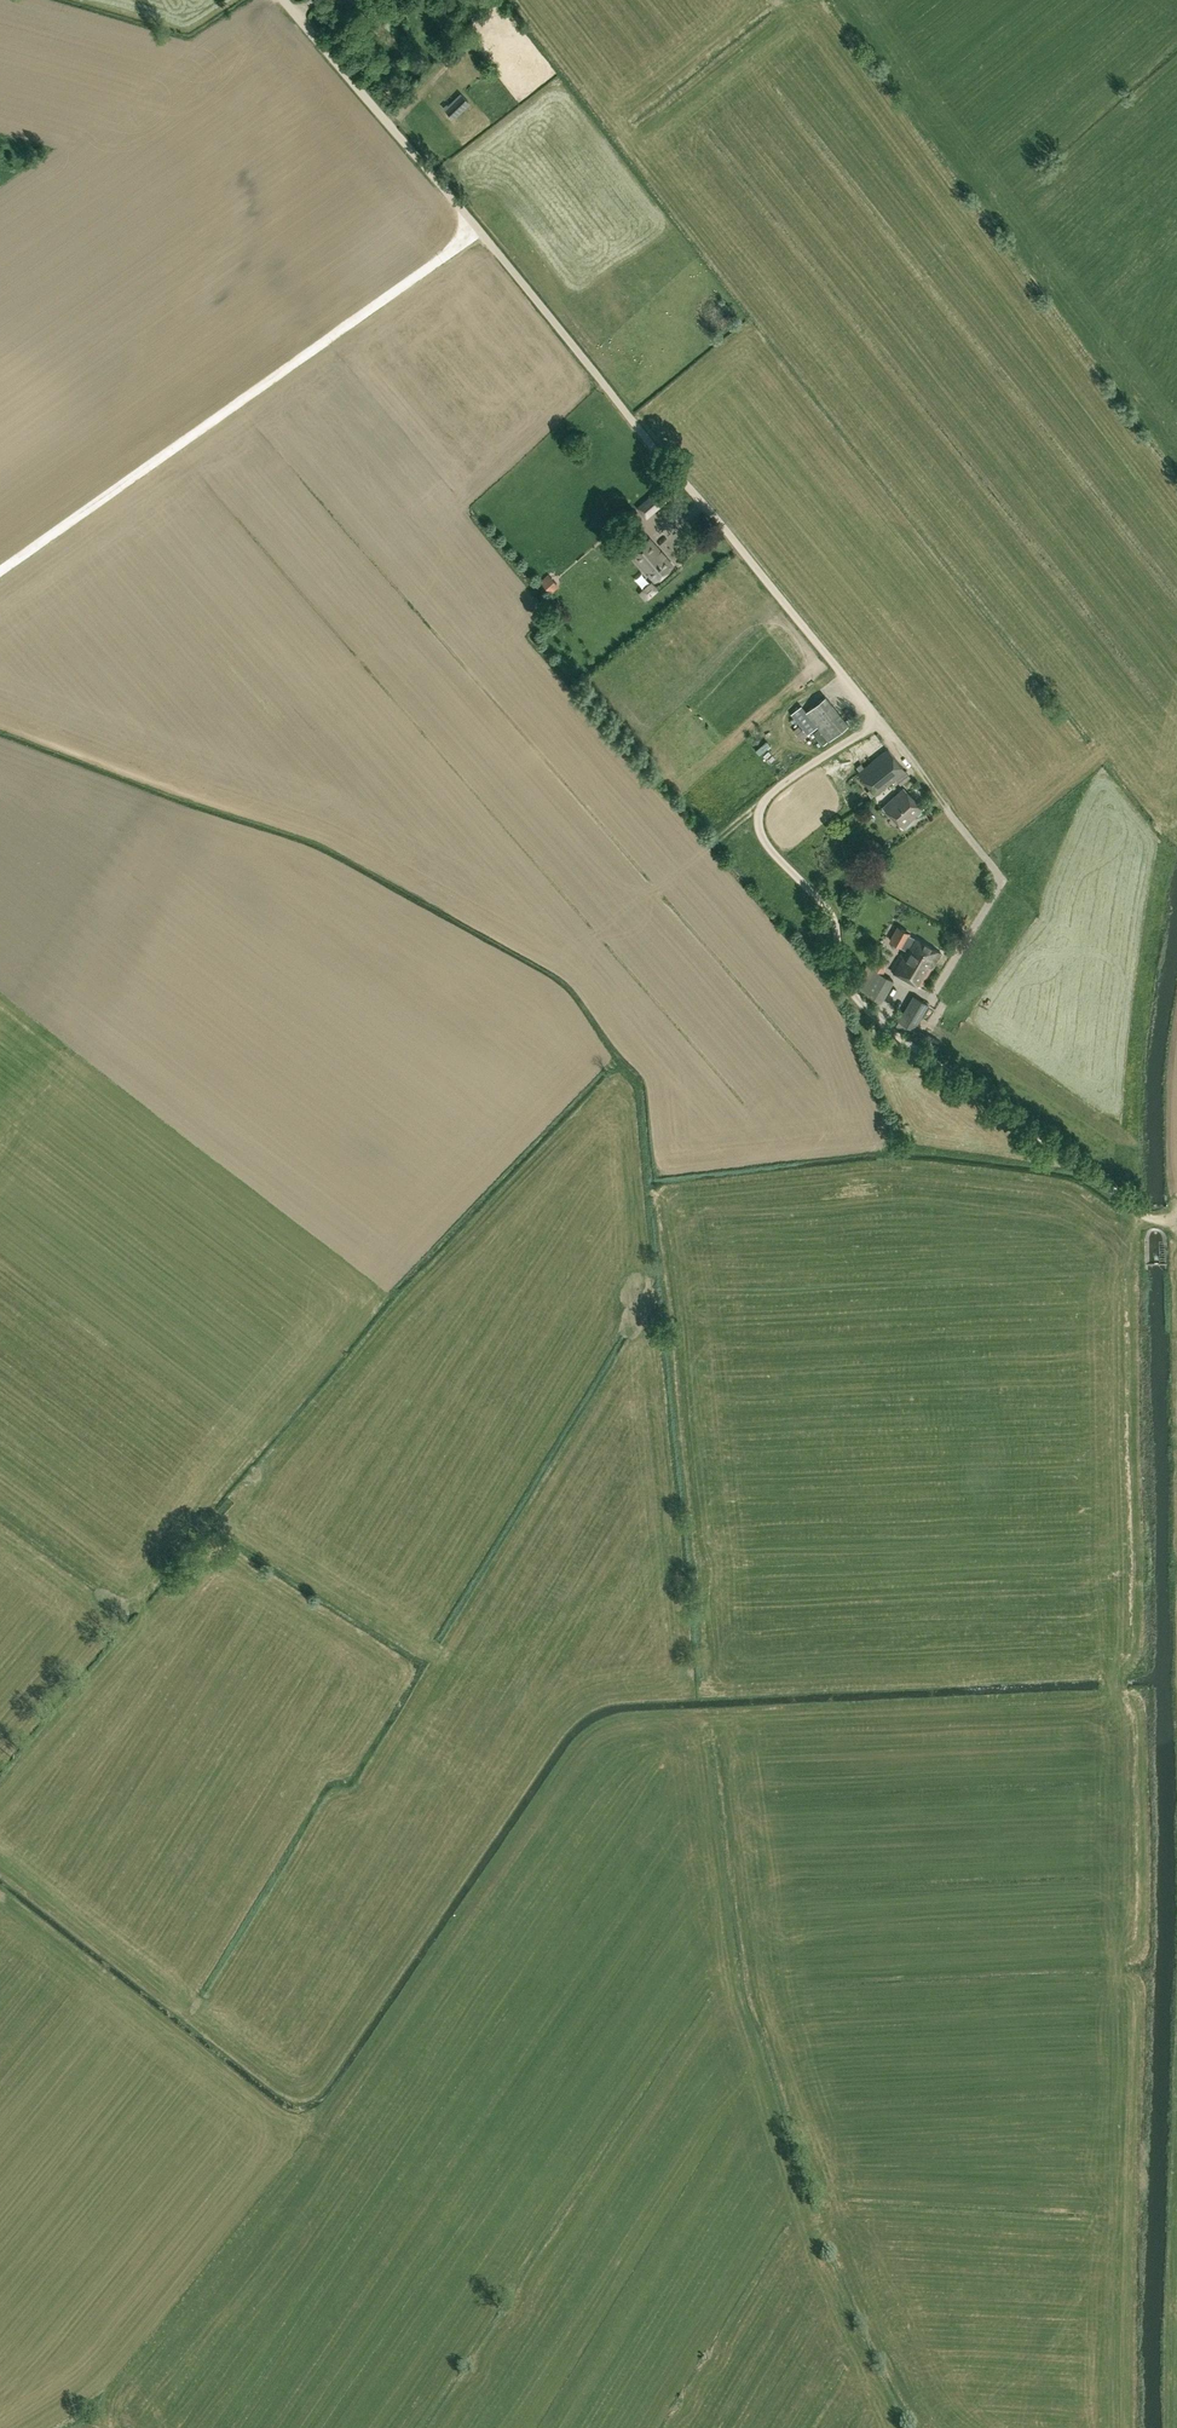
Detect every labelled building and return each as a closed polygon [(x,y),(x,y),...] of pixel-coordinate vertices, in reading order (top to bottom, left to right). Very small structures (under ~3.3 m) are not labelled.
[(358,23),(364,15),(359,11),(352,18),(358,23)] [(465,91),(448,108),(458,118),(474,101),(465,91)] [(651,498),(639,507),(647,516),(659,507),(651,498)] [(673,565),(650,539),(633,553),(656,579),(673,565)] [(549,581),(556,591),(564,586),(557,576),(549,581)] [(646,598),(657,589),(651,582),(640,591),(646,598)] [(848,724),(825,696),(808,710),(802,703),(791,712),(808,733),(817,726),(829,740),(848,724)] [(906,771),(887,748),(858,771),(876,794),(906,771)] [(923,807),(903,787),(883,806),(902,827),(923,807)] [(892,970),(921,986),(941,952),(898,927),(891,939),(900,945),(902,942),(907,944),(892,970)] [(859,989),(881,1001),(893,980),(882,973),(888,962),(878,956),(859,989)] [(911,1028),(927,1003),(914,996),(904,1012),(898,1008),(893,1017),(911,1028)] [(914,1030),(911,1028),(899,1020),(896,1026),(911,1035),(914,1030)]
